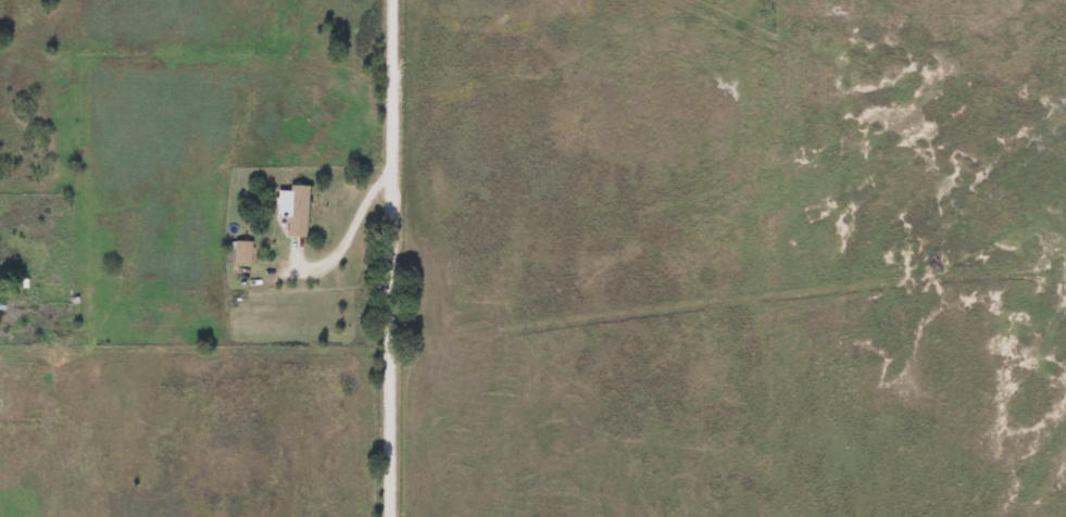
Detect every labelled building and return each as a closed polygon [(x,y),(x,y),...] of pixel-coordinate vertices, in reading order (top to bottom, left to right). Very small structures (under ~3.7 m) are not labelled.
[(275,191),(275,216),(286,216),(286,237),(305,237),(305,186),(287,186),(287,191),(275,191)] [(249,241),(233,241),(231,263),(249,263),(249,241)]
